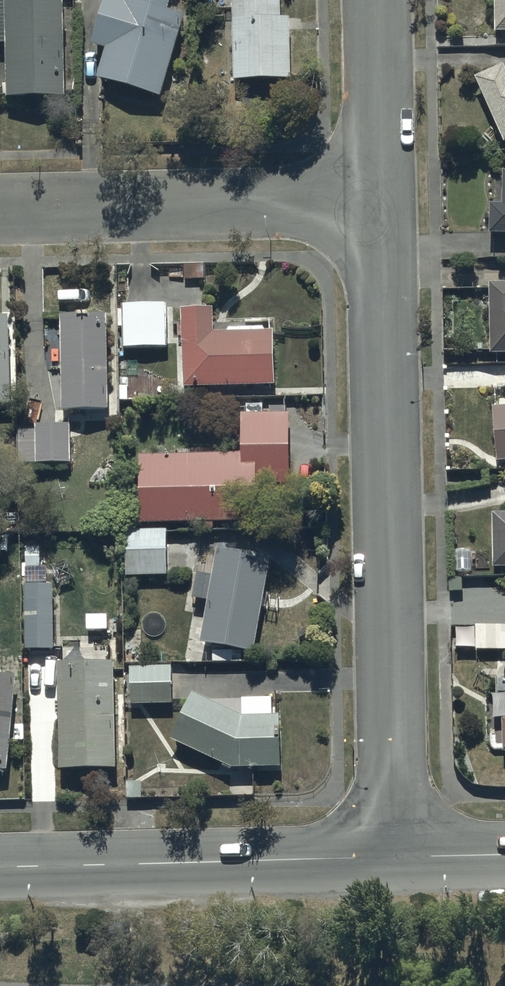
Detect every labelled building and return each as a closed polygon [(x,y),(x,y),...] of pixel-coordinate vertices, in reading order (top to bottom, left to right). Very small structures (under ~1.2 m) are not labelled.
[(6,48),(7,85),(1,85),(2,92),(6,92),(6,102),(65,102),(64,0),(0,0),(0,48),(6,48)] [(92,48),(107,53),(97,83),(159,102),(185,22),(168,17),(173,0),(139,0),(138,4),(124,0),(107,0),(92,48)] [(234,87),(292,86),(291,22),(281,22),(280,0),(232,0),(234,87)] [(495,36),(504,36),(504,0),(495,0),(495,36)] [(475,81),(502,145),(504,144),(504,71),(504,69),(475,81)] [(490,237),(504,237),(504,175),(503,175),(502,208),(490,208),(490,237)] [(490,289),(492,361),(504,360),(504,288),(490,289)] [(168,308),(124,308),(123,310),(119,310),(119,329),(123,329),(123,351),(168,351),(168,308)] [(175,324),(175,343),(176,343),(177,396),(192,396),(192,393),(274,392),(273,336),(269,336),(269,318),(223,319),(223,336),(213,336),(213,312),(181,313),(181,325),(175,324)] [(79,319),(61,319),(61,414),(108,414),(108,320),(90,320),(90,316),(79,316),(79,319)] [(11,409),(10,320),(0,320),(0,410),(11,409)] [(139,472),(140,515),(140,527),(202,526),(202,534),(215,534),(215,527),(257,527),(257,488),(291,487),(290,417),(285,417),(285,404),(269,404),(269,412),(264,413),(264,406),(246,406),(246,417),(242,417),(243,458),(211,458),(211,449),(181,450),(181,458),(138,458),(135,458),(135,472),(139,472)] [(493,412),(496,463),(504,463),(504,411),(493,412)] [(35,433),(18,433),(17,466),(72,467),(72,465),(78,465),(78,456),(70,456),(71,428),(35,428),(35,433)] [(492,518),(492,571),(504,571),(504,518),(492,518)] [(166,532),(126,532),(125,578),(167,578),(166,532)] [(202,643),(253,652),(269,558),(218,549),(202,643)] [(55,588),(24,588),(25,652),(55,652),(55,588)] [(475,626),(476,655),(504,654),(504,626),(475,626)] [(129,670),(130,707),(172,706),(171,668),(153,668),(153,665),(141,665),(141,670),(129,670)] [(114,667),(58,667),(58,773),(114,773),(114,667)] [(0,679),(0,775),(5,776),(15,680),(0,679)] [(172,740),(230,773),(231,797),(253,796),(253,772),(280,771),(279,719),(273,719),(273,701),(241,702),(242,719),(240,719),(192,697),(171,739),(172,740)]
